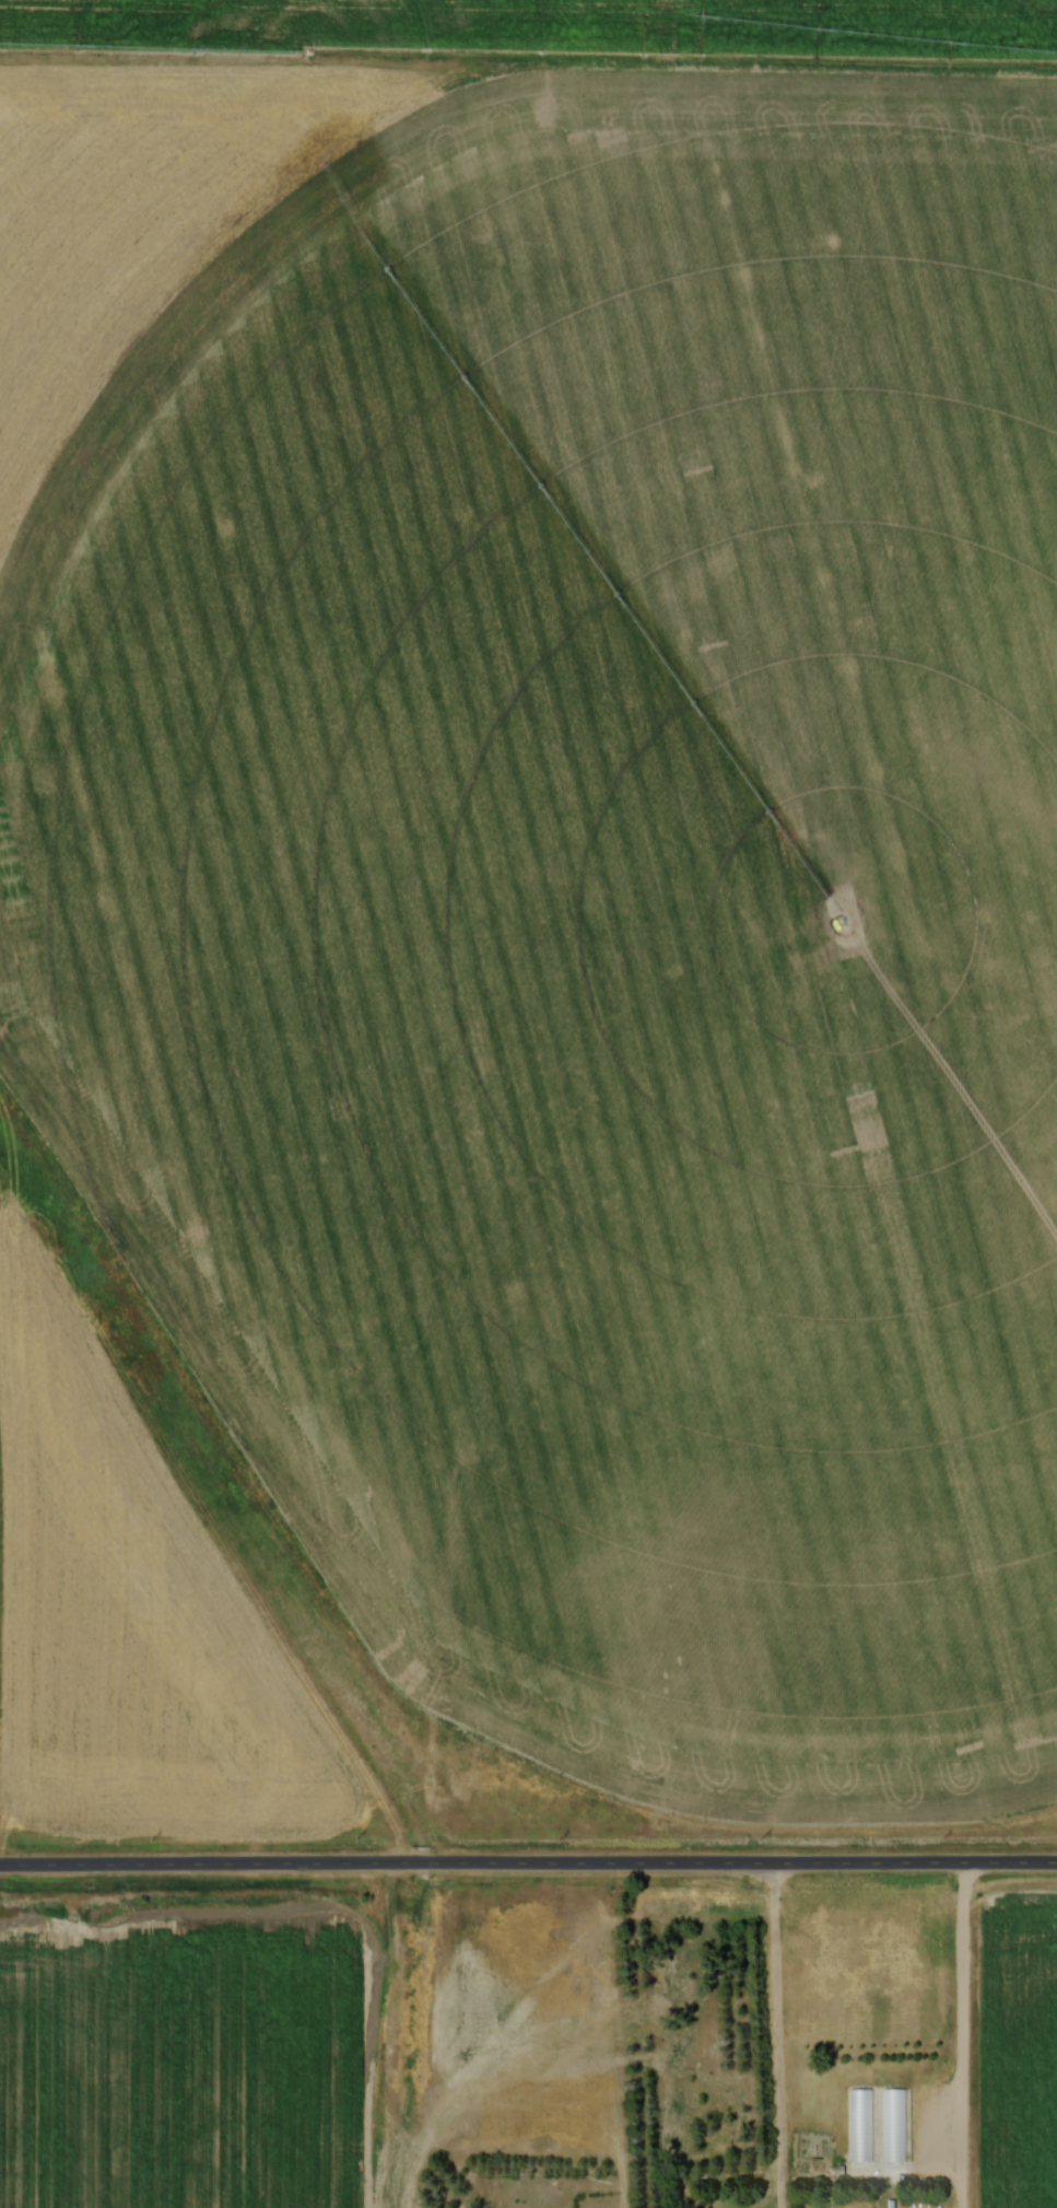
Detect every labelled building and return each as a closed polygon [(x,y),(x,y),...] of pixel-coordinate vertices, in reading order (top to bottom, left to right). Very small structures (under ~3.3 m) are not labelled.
[(852,2161),(873,2161),(873,2089),(852,2089),(852,2161)] [(885,2161),(906,2161),(906,2089),(886,2089),(885,2161)]
